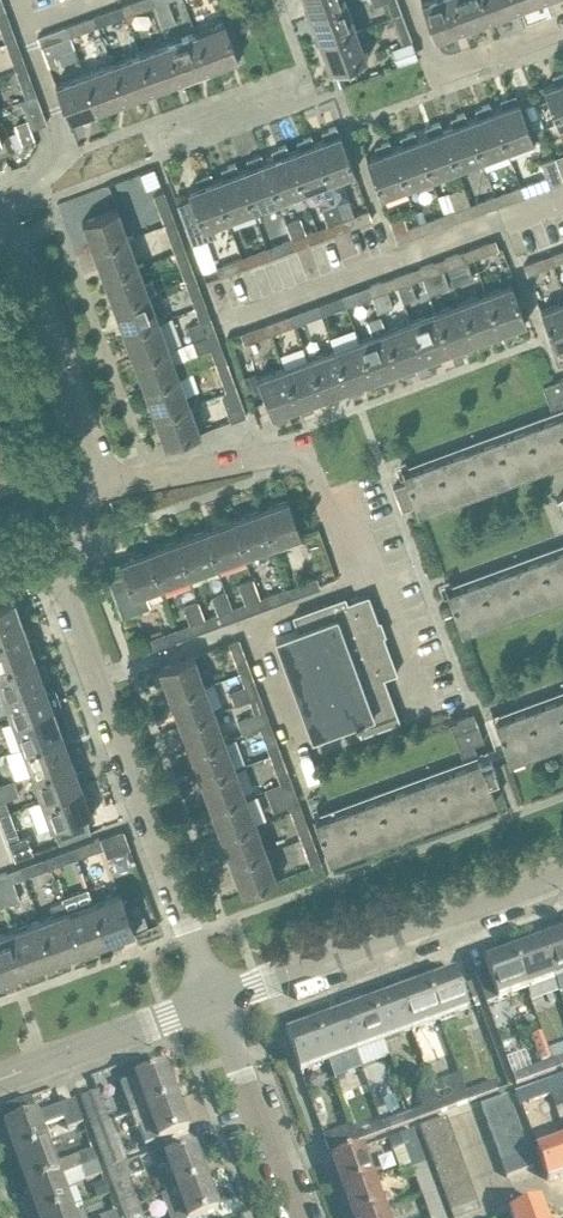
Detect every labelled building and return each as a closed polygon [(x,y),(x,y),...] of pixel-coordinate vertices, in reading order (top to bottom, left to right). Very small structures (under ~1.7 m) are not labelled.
[(148,0),(135,0),(122,5),(126,16),(150,7),(148,0)] [(156,5),(155,5),(163,28),(176,23),(168,0),(169,0),(154,0),(156,5)] [(346,1),(346,0),(304,0),(309,15),(346,1)] [(397,0),(371,0),(374,7),(386,2),(389,11),(399,7),(397,0)] [(421,1),(435,39),(465,28),(455,0),(423,0),(421,1)] [(491,18),(485,0),(455,0),(465,28),(491,18)] [(520,8),(517,0),(485,0),(491,18),(520,8)] [(319,43),(357,29),(346,1),(309,15),(319,43)] [(121,18),(117,7),(95,15),(98,26),(121,18)] [(0,12),(0,28),(3,37),(14,33),(5,10),(0,12)] [(403,45),(412,41),(404,19),(401,13),(392,16),(403,45)] [(89,17),(67,25),(71,36),(93,28),(89,17)] [(210,69),(238,59),(224,22),(196,32),(210,69)] [(106,45),(114,42),(108,26),(100,29),(106,45)] [(65,38),(61,27),(38,35),(42,46),(65,38)] [(330,71),(367,58),(357,29),(319,43),(330,71)] [(183,79),(210,69),(196,32),(169,42),(183,79)] [(16,39),(5,43),(14,65),(24,61),(16,39)] [(154,90),(183,79),(169,42),(140,53),(154,90)] [(125,100),(154,90),(140,53),(112,63),(125,100)] [(98,110),(125,100),(112,63),(84,73),(98,110)] [(26,67),(16,71),(24,93),(34,89),(26,67)] [(562,124),(562,71),(559,73),(562,80),(543,87),(558,126),(562,124)] [(69,121),(98,110),(84,73),(56,84),(69,121)] [(518,101),(515,94),(507,97),(510,104),(495,110),(509,148),(533,139),(519,101),(518,101)] [(31,129),(47,123),(36,95),(26,99),(20,101),(31,129)] [(492,111),(490,104),(482,106),(485,113),(467,120),(481,158),(509,148),(495,110),(492,111)] [(456,167),(481,158),(467,120),(465,113),(457,116),(459,123),(442,129),(456,167)] [(27,121),(17,125),(23,141),(33,137),(27,121)] [(431,177),(456,167),(442,129),(440,122),(432,125),(434,132),(417,138),(431,177)] [(13,150),(4,126),(0,127),(0,155),(13,150)] [(339,133),(336,126),(329,129),(331,136),(314,142),(328,182),(355,172),(340,133),(339,133)] [(406,186),(431,177),(417,138),(415,131),(407,134),(409,141),(392,148),(406,186)] [(328,182),(314,142),(311,135),(303,138),(306,145),(289,152),(303,191),(328,182)] [(381,195),(406,186),(392,148),(389,141),(381,143),(384,151),(366,157),(381,195)] [(303,191),(289,152),(286,145),(278,148),(281,155),(264,161),(278,200),(303,191)] [(255,164),(239,170),(253,210),(278,200),(264,161),(261,153),(252,156),(255,164)] [(528,183),(532,193),(562,182),(562,178),(555,157),(541,162),(546,176),(528,183)] [(238,171),(236,163),(228,166),(231,174),(214,180),(228,219),(253,210),(239,170),(238,171)] [(214,224),(228,219),(214,180),(213,180),(211,173),(203,176),(205,183),(188,189),(187,189),(190,199),(178,203),(193,243),(217,234),(214,224)] [(522,185),(501,193),(505,203),(526,195),(522,185)] [(448,224),(473,214),(470,204),(471,204),(464,187),(449,193),(455,210),(445,214),(448,224)] [(172,213),(164,191),(154,195),(162,217),(172,213)] [(326,237),(346,229),(336,203),(337,203),(334,194),(319,200),(329,225),(322,227),(326,237)] [(485,199),(476,202),(479,212),(499,205),(495,195),(485,199)] [(349,199),(337,203),(336,203),(346,229),(373,220),(369,209),(355,215),(349,199)] [(92,250),(128,236),(118,208),(82,221),(92,250)] [(408,227),(402,212),(389,217),(398,242),(423,233),(419,223),(408,227)] [(423,233),(448,224),(445,214),(419,223),(423,233)] [(287,223),(292,238),(292,239),(296,248),(316,241),(312,231),(307,233),(300,218),(287,223)] [(174,219),(164,223),(172,245),(183,242),(174,219)] [(103,278),(139,264),(128,236),(92,250),(103,278)] [(272,245),(276,256),(296,248),(292,239),(292,238),(272,245)] [(490,241),(469,249),(472,259),(494,251),(490,241)] [(174,251),(182,273),(193,270),(185,247),(174,251)] [(271,257),(267,247),(247,255),(251,265),(271,257)] [(550,255),(554,265),(562,262),(562,250),(550,255)] [(464,251),(443,258),(447,269),(448,268),(455,285),(474,278),(468,261),(464,251)] [(216,266),(220,276),(246,267),(242,257),(216,266)] [(544,257),(524,264),(528,275),(548,267),(544,257)] [(440,259),(418,267),(422,278),(423,278),(429,294),(450,287),(444,270),(440,259)] [(145,282),(139,264),(103,278),(113,306),(156,290),(152,279),(145,282)] [(412,270),(394,276),(398,287),(404,302),(417,297),(411,282),(416,280),(412,270)] [(184,279),(192,302),(203,298),(195,275),(184,279)] [(387,279),(368,286),(372,296),(378,312),(394,306),(388,290),(391,290),(387,279)] [(526,322),(518,300),(512,283),(485,293),(499,331),(501,331),(503,339),(511,336),(508,328),(525,322),(525,323),(526,322)] [(156,290),(113,306),(123,334),(159,320),(155,309),(149,293),(156,291),(156,290)] [(357,290),(344,295),(348,305),(361,300),(357,290)] [(486,345),(483,337),(499,331),(485,293),(459,302),(474,341),(475,340),(478,348),(486,345)] [(322,314),(342,307),(339,297),(319,304),(322,314)] [(540,309),(547,326),(555,348),(557,348),(559,355),(562,354),(562,300),(540,309)] [(461,355),(458,347),(474,341),(459,302),(434,311),(449,350),(450,350),(453,357),(461,355)] [(193,340),(216,332),(205,303),(195,307),(200,322),(188,326),(193,340)] [(316,316),(313,306),(291,314),(295,324),(316,316)] [(436,364),(433,356),(449,350),(434,311),(409,320),(423,359),(425,359),(428,367),(436,364)] [(271,333),(289,326),(286,316),(267,323),(271,333)] [(376,386),(384,383),(381,375),(399,369),(400,369),(384,329),(379,316),(367,320),(372,333),(360,337),(374,378),(373,378),(376,386)] [(134,362),(170,348),(160,321),(166,319),(166,318),(123,334),(134,362)] [(402,377),(411,374),(408,365),(423,359),(409,320),(384,329),(400,369),(399,369),(402,377)] [(265,336),(261,325),(241,333),(245,343),(265,336)] [(219,341),(216,332),(193,340),(197,352),(210,348),(214,357),(224,354),(219,341)] [(351,395),(359,392),(356,384),(373,378),(374,378),(360,337),(335,347),(349,387),(348,387),(351,395)] [(331,394),(348,387),(349,387),(335,347),(308,357),(322,397),(323,397),(326,404),(334,401),(331,394)] [(144,390),(180,377),(170,348),(134,362),(144,390)] [(309,411),(306,403),(322,397),(308,357),(283,367),(297,406),(298,406),(301,414),(309,411)] [(234,382),(226,360),(216,363),(224,386),(234,382)] [(283,420),(280,412),(297,406),(283,367),(257,377),(272,416),(273,416),(276,423),(283,420)] [(154,418),(190,405),(180,377),(144,390),(154,418)] [(562,396),(562,378),(543,386),(549,402),(562,396)] [(247,416),(236,388),(226,391),(220,393),(231,422),(247,416)] [(165,446),(201,433),(190,405),(154,418),(165,446)] [(404,471),(402,465),(401,465),(407,482),(393,487),(402,510),(416,505),(419,513),(420,512),(417,506),(429,502),(431,508),(450,501),(448,495),(459,491),(461,497),(480,490),(478,484),(489,480),(491,486),(510,479),(508,473),(519,468),(521,475),(540,468),(538,461),(549,457),(552,463),(562,459),(562,413),(404,471)] [(272,545),(279,543),(301,535),(288,499),(287,499),(286,500),(259,510),(272,545)] [(244,556),(272,545),(259,510),(231,520),(244,556)] [(216,566),(244,556),(231,520),(204,531),(216,566)] [(189,576),(216,566),(204,531),(176,541),(189,576)] [(306,567),(326,558),(319,540),(298,548),(306,567)] [(161,586),(189,576),(176,541),(148,551),(161,586)] [(269,577),(291,570),(284,547),(262,554),(269,577)] [(448,590),(446,584),(445,584),(462,632),(464,631),(461,625),(473,621),(475,627),(494,620),(491,614),(503,610),(505,616),(524,609),(521,603),(533,599),(535,605),(554,598),(552,592),(562,588),(562,548),(448,590)] [(161,586),(148,551),(121,561),(120,560),(119,561),(124,574),(109,580),(122,616),(145,607),(140,594),(161,586)] [(236,618),(263,608),(259,597),(260,597),(253,577),(238,582),(245,602),(232,607),(236,618)] [(317,577),(293,585),(297,596),(320,587),(317,577)] [(291,598),(287,587),(265,595),(269,606),(291,598)] [(232,620),(236,618),(232,607),(225,588),(211,593),(218,614),(210,616),(214,626),(232,620)] [(378,620),(369,594),(347,602),(345,596),(293,615),(298,629),(276,637),(312,736),(355,720),(360,735),(400,720),(384,677),(398,672),(384,635),(378,636),(373,622),(378,620)] [(186,636),(208,628),(198,599),(183,604),(190,624),(183,626),(186,636)] [(14,601),(15,601),(14,600),(0,605),(0,637),(24,628),(23,624),(30,622),(27,614),(20,616),(14,601)] [(442,615),(450,612),(447,604),(439,607),(442,615)] [(24,628),(0,637),(0,666),(34,654),(33,650),(40,648),(36,639),(29,642),(24,628)] [(152,649),(180,638),(177,628),(148,639),(152,649)] [(247,662),(239,639),(229,642),(237,666),(247,662)] [(34,654),(0,666),(0,687),(2,694),(0,694),(0,696),(43,680),(42,677),(49,674),(46,666),(39,668),(34,654)] [(200,671),(194,655),(159,668),(159,670),(160,669),(170,697),(205,684),(205,683),(212,681),(207,668),(200,671)] [(234,705),(250,699),(260,695),(250,668),(239,671),(245,686),(229,691),(234,705)] [(43,680),(0,696),(0,708),(7,706),(13,721),(53,707),(52,703),(59,700),(56,692),(49,695),(43,680)] [(180,725),(215,712),(205,684),(170,697),(180,725)] [(242,734),(260,727),(270,723),(260,695),(250,699),(255,713),(237,720),(242,734)] [(496,719),(493,713),(492,713),(510,761),(511,761),(509,754),(520,750),(522,756),(541,749),(539,743),(550,739),(553,745),(562,741),(562,695),(496,719)] [(58,721),(53,707),(13,721),(22,747),(62,733),(61,729),(68,727),(65,718),(58,721)] [(190,753),(226,740),(215,712),(180,725),(190,753)] [(484,741),(473,712),(455,719),(455,717),(448,720),(460,750),(484,741)] [(278,745),(270,723),(260,727),(268,749),(278,745)] [(68,747),(62,733),(22,747),(32,774),(72,760),(71,756),(78,753),(75,745),(68,747)] [(201,780),(236,767),(226,740),(190,753),(201,780)] [(314,813),(312,813),(330,861),(331,860),(329,854),(340,849),(343,856),(361,849),(359,843),(360,842),(371,838),(373,845),(391,838),(389,832),(394,830),(401,827),(403,833),(421,827),(419,821),(427,818),(431,816),(433,823),(451,816),(449,810),(460,806),(461,805),(463,811),(494,800),(494,801),(496,800),(487,777),(497,774),(498,773),(488,749),(487,749),(490,756),(447,771),(414,783),(381,795),(348,807),(316,819),(314,813)] [(288,773),(280,751),(270,755),(278,776),(288,773)] [(77,774),(72,760),(32,774),(41,799),(81,785),(80,782),(87,779),(84,771),(77,774)] [(211,808),(246,795),(236,767),(201,780),(211,808)] [(10,810),(6,800),(20,795),(15,779),(0,784),(0,785),(0,814),(10,810)] [(299,802),(291,779),(280,782),(281,783),(266,789),(274,811),(299,802)] [(87,800),(81,785),(41,799),(51,827),(55,826),(61,842),(89,832),(83,815),(91,812),(91,810),(90,811),(90,808),(97,806),(94,797),(87,800)] [(221,836),(256,823),(246,795),(211,808),(221,836)] [(301,806),(291,810),(299,832),(309,828),(301,806)] [(12,816),(1,820),(9,842),(19,838),(12,816)] [(231,864),(267,851),(256,823),(221,836),(231,864)] [(107,856),(130,847),(123,829),(101,837),(107,856)] [(311,834),(301,838),(309,861),(320,857),(311,834)] [(10,842),(16,858),(33,852),(27,836),(10,842)] [(98,850),(95,839),(74,847),(77,857),(98,850)] [(72,859),(68,849),(47,857),(51,867),(72,859)] [(241,893),(277,880),(267,851),(231,864),(241,891),(241,893)] [(21,866),(25,876),(45,869),(41,859),(21,866)] [(20,900),(13,880),(25,876),(21,866),(0,874),(0,891),(5,905),(20,900)] [(134,932),(119,891),(93,900),(108,941),(110,940),(113,947),(121,944),(118,937),(133,932),(134,932)] [(68,963),(66,956),(81,951),(66,910),(67,910),(63,900),(51,904),(54,914),(40,919),(54,961),(57,959),(60,966),(68,963)] [(95,954),(92,947),(108,941),(93,900),(67,910),(66,910),(81,951),(84,950),(86,957),(95,954)] [(42,973),(39,966),(54,961),(40,919),(14,929),(28,970),(31,969),(34,976),(42,973)] [(13,976),(28,970),(14,929),(0,934),(0,974),(2,980),(5,979),(7,986),(15,983),(13,976)] [(540,941),(554,980),(562,977),(562,933),(540,941)] [(540,941),(512,951),(526,990),(554,980),(540,941)] [(526,990),(512,951),(485,961),(483,958),(482,958),(487,973),(477,976),(476,975),(475,975),(486,1005),(526,990)] [(453,973),(425,983),(439,1022),(456,1015),(467,1011),(460,992),(453,969),(451,969),(453,973)] [(412,1032),(439,1022),(425,983),(398,993),(412,1032)] [(384,1042),(412,1032),(398,993),(370,1003),(384,1042)] [(356,1052),(384,1042),(370,1003),(342,1014),(356,1052)] [(329,1063),(356,1052),(342,1014),(314,1024),(329,1063)] [(329,1063),(314,1024),(287,1034),(285,1030),(284,1031),(299,1073),(329,1063)] [(544,1028),(554,1053),(562,1049),(562,1044),(555,1024),(544,1028)] [(542,1033),(531,1037),(541,1063),(551,1060),(542,1033)] [(562,1068),(562,1057),(553,1061),(556,1070),(562,1068)] [(527,1081),(556,1070),(553,1061),(552,1061),(542,1065),(523,1072),(513,1076),(516,1085),(527,1081)] [(133,1117),(176,1100),(165,1070),(166,1069),(165,1067),(136,1078),(136,1079),(120,1084),(133,1117)] [(454,1099),(445,1103),(448,1111),(469,1103),(466,1094),(467,1094),(459,1074),(446,1080),(454,1099)] [(551,1082),(556,1094),(562,1092),(562,1077),(551,1082)] [(496,1083),(472,1092),(475,1100),(499,1092),(496,1083)] [(432,1084),(416,1090),(423,1110),(417,1113),(420,1121),(442,1113),(439,1105),(432,1084)] [(545,1084),(522,1092),(527,1105),(550,1097),(545,1084)] [(109,1121),(98,1092),(80,1098),(92,1132),(114,1125),(113,1121),(109,1121)] [(486,1122),(513,1112),(508,1097),(481,1107),(486,1122)] [(187,1128),(176,1100),(133,1117),(144,1147),(188,1130),(187,1128)] [(83,1124),(74,1101),(36,1115),(5,1127),(17,1160),(49,1148),(41,1128),(64,1120),(68,1129),(83,1124)] [(492,1137),(519,1127),(513,1112),(486,1122),(492,1137)] [(411,1115),(389,1123),(392,1131),(414,1123),(411,1115)] [(425,1145),(452,1135),(447,1120),(420,1130),(425,1145)] [(108,1172),(129,1164),(128,1162),(114,1125),(92,1132),(99,1149),(106,1171),(107,1171),(108,1172)] [(355,1135),(352,1125),(323,1136),(330,1154),(359,1144),(356,1135),(355,1135)] [(383,1125),(361,1133),(364,1141),(386,1133),(383,1125)] [(497,1151),(524,1142),(519,1127),(492,1137),(497,1151)] [(424,1160),(413,1130),(388,1140),(393,1154),(396,1153),(405,1149),(410,1165),(424,1160)] [(430,1158),(457,1149),(452,1135),(425,1145),(430,1158)] [(562,1175),(562,1141),(536,1151),(547,1181),(562,1175)] [(502,1166),(529,1156),(524,1142),(497,1151),(502,1166)] [(55,1165),(49,1148),(17,1160),(28,1191),(60,1179),(60,1178),(81,1169),(81,1171),(98,1165),(92,1151),(55,1165)] [(162,1197),(206,1181),(195,1150),(196,1150),(195,1148),(165,1159),(177,1190),(161,1196),(162,1197)] [(343,1190),(373,1179),(362,1149),(332,1161),(343,1190)] [(436,1173),(463,1163),(457,1149),(430,1158),(436,1173)] [(506,1178),(534,1168),(529,1156),(502,1166),(506,1178)] [(122,1212),(139,1205),(130,1179),(144,1174),(138,1159),(128,1162),(129,1164),(108,1172),(122,1212)] [(441,1187),(468,1177),(463,1163),(436,1173),(441,1187)] [(86,1182),(102,1176),(98,1165),(81,1171),(86,1182)] [(427,1166),(413,1171),(421,1195),(435,1189),(427,1166)] [(446,1200),(473,1190),(468,1177),(441,1187),(446,1200)] [(71,1209),(60,1179),(28,1191),(39,1217),(48,1217),(71,1209)] [(383,1209),(373,1179),(343,1190),(353,1217),(358,1217),(383,1209)] [(206,1181),(162,1197),(170,1217),(196,1217),(218,1211),(217,1209),(206,1181)] [(450,1212),(477,1203),(473,1190),(446,1200),(450,1212)] [(424,1200),(430,1217),(446,1217),(437,1195),(424,1200)] [(540,1202),(510,1214),(511,1217),(546,1217),(540,1202)] [(477,1203),(450,1212),(451,1217),(464,1217),(481,1212),(477,1203)] [(139,1205),(122,1212),(124,1217),(144,1217),(139,1205)] [(48,1217),(75,1217),(71,1209),(48,1217)] [(383,1209),(358,1217),(387,1217),(383,1209)]
